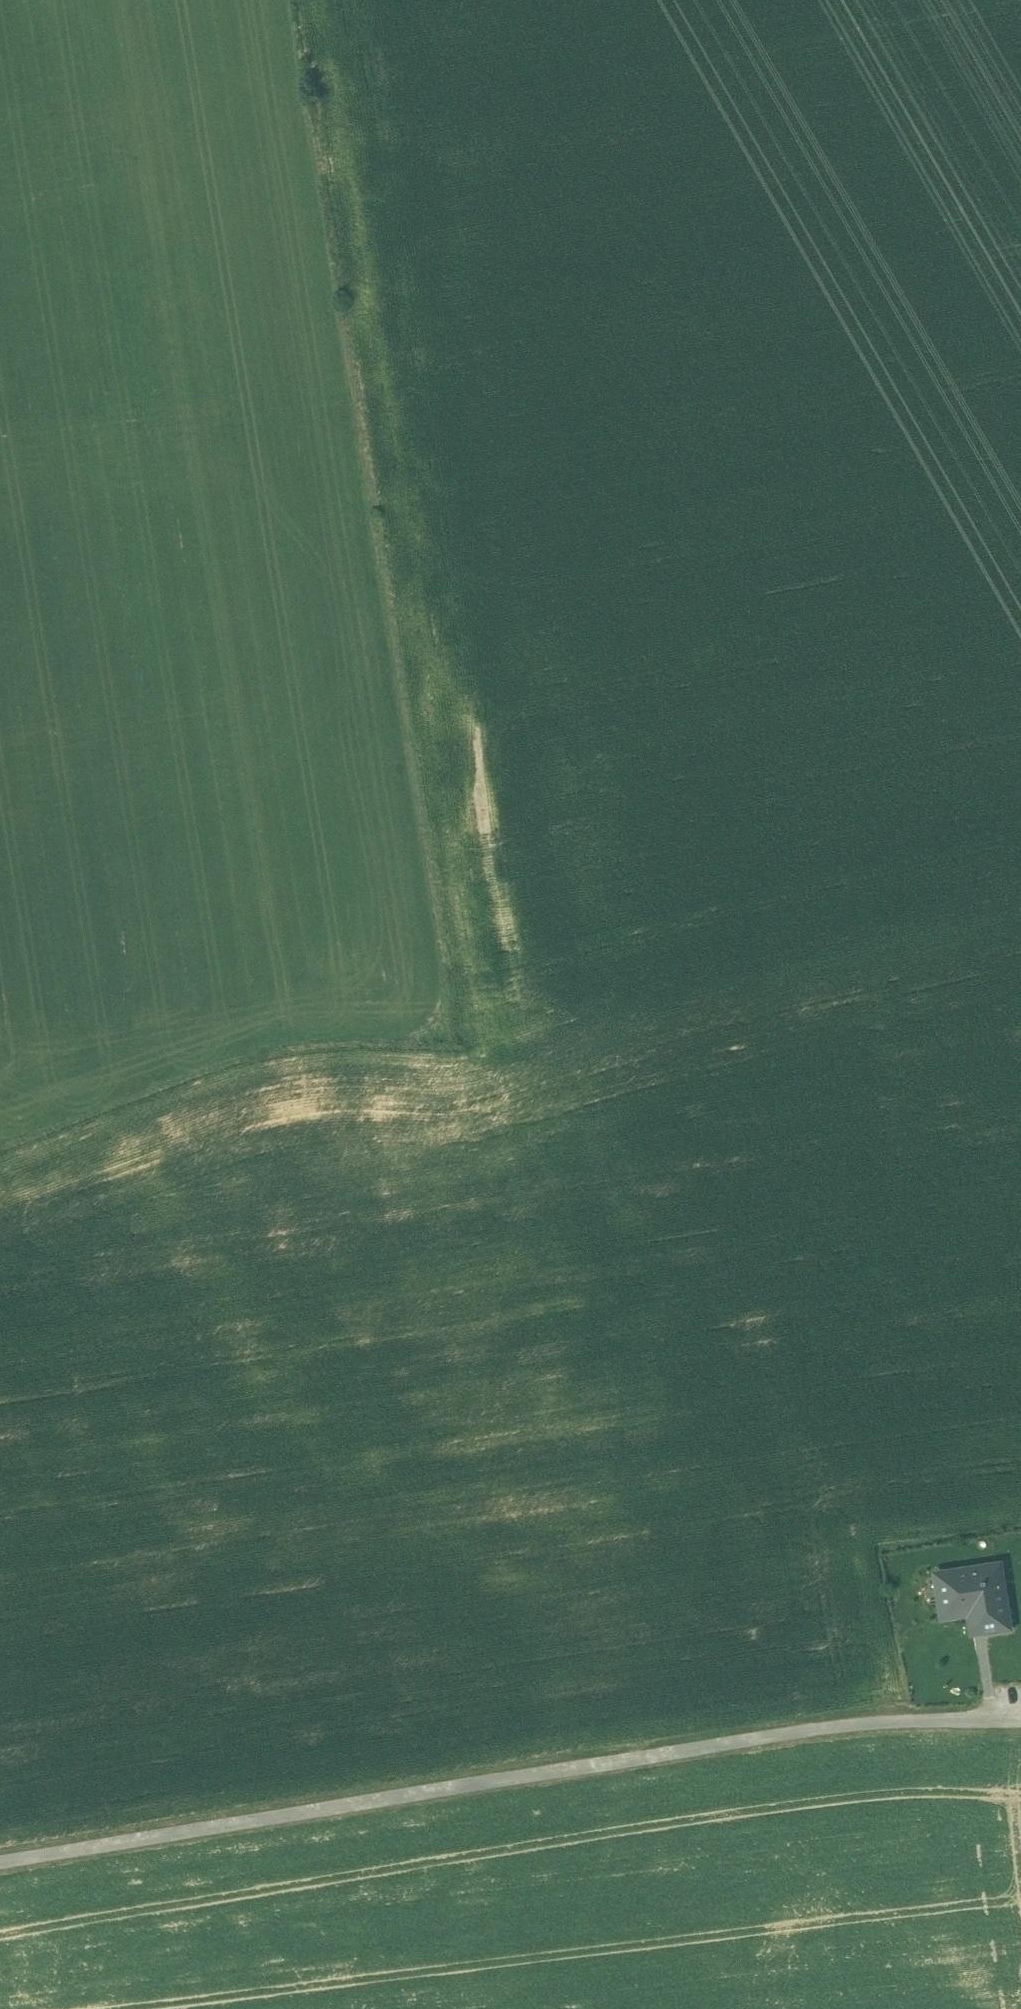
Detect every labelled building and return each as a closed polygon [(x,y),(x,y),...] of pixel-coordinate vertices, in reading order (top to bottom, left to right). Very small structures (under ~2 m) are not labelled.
[(1001,1564),(935,1574),(942,1619),(983,1613),(986,1633),(1011,1629),(1001,1564)]
